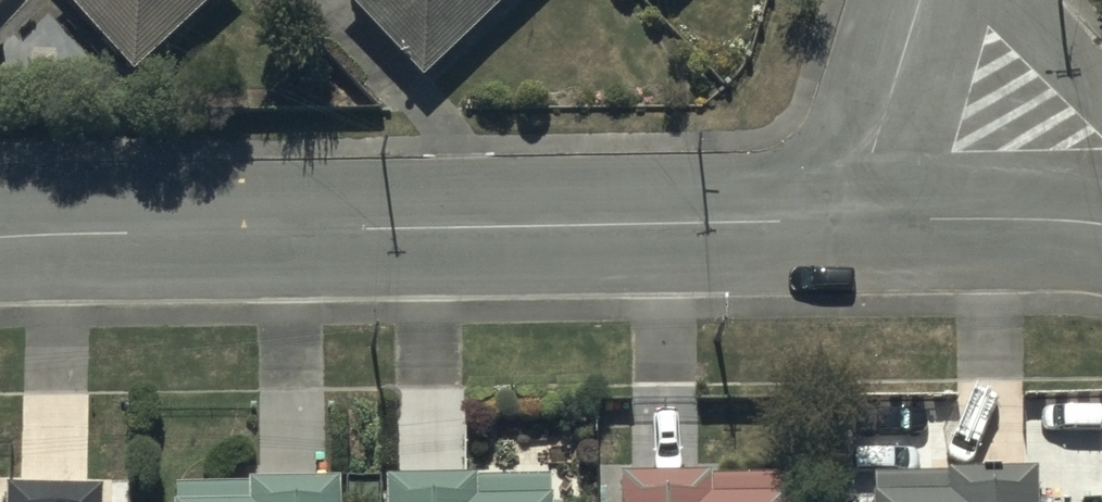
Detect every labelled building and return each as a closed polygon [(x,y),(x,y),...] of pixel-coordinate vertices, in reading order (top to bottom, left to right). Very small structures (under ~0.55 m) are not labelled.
[(129,66),(201,0),(68,0),(129,66)] [(419,68),(493,0),(356,0),(419,68)] [(619,484),(620,501),(783,501),(782,479),(619,484)] [(384,488),(385,501),(550,501),(550,483),(384,488)] [(872,483),(872,501),(1041,501),(1041,483),(872,483)] [(177,491),(178,501),(337,501),(337,489),(177,491)] [(104,496),(5,493),(5,501),(104,501),(104,496)]
